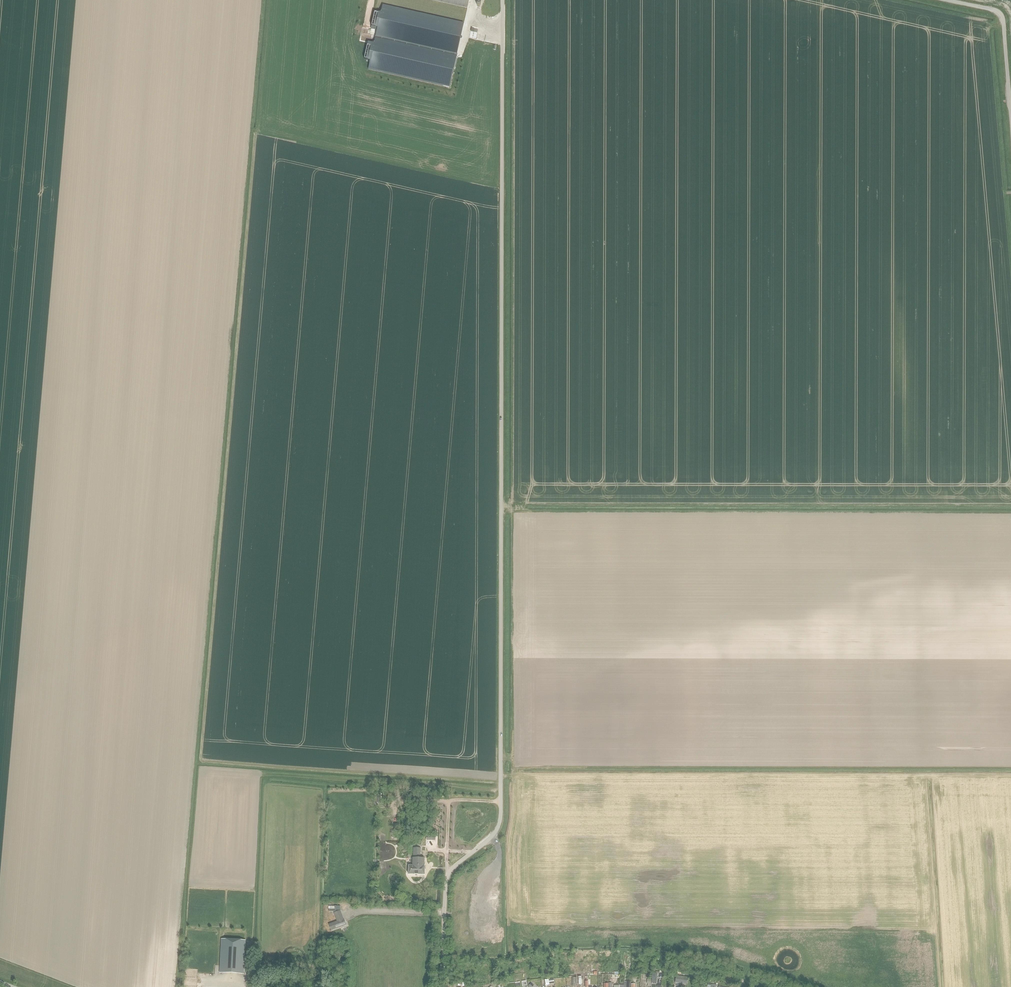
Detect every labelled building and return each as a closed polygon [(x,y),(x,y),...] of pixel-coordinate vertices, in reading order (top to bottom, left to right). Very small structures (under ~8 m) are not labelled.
[(368,43),(364,59),(370,60),(368,69),(449,87),(464,24),(383,6),(381,14),(375,13),(372,26),(378,28),(374,44),(368,43)] [(424,875),(425,866),(424,866),(424,858),(420,858),(420,848),(413,848),(413,858),(412,858),(412,866),(408,866),(408,874),(424,875)] [(328,924),(331,931),(346,925),(340,910),(334,913),(337,921),(328,924)] [(222,941),(221,965),(243,966),(244,948),(244,942),(222,941)] [(676,976),(675,983),(686,985),(687,978),(687,977),(683,977),(676,976)]
